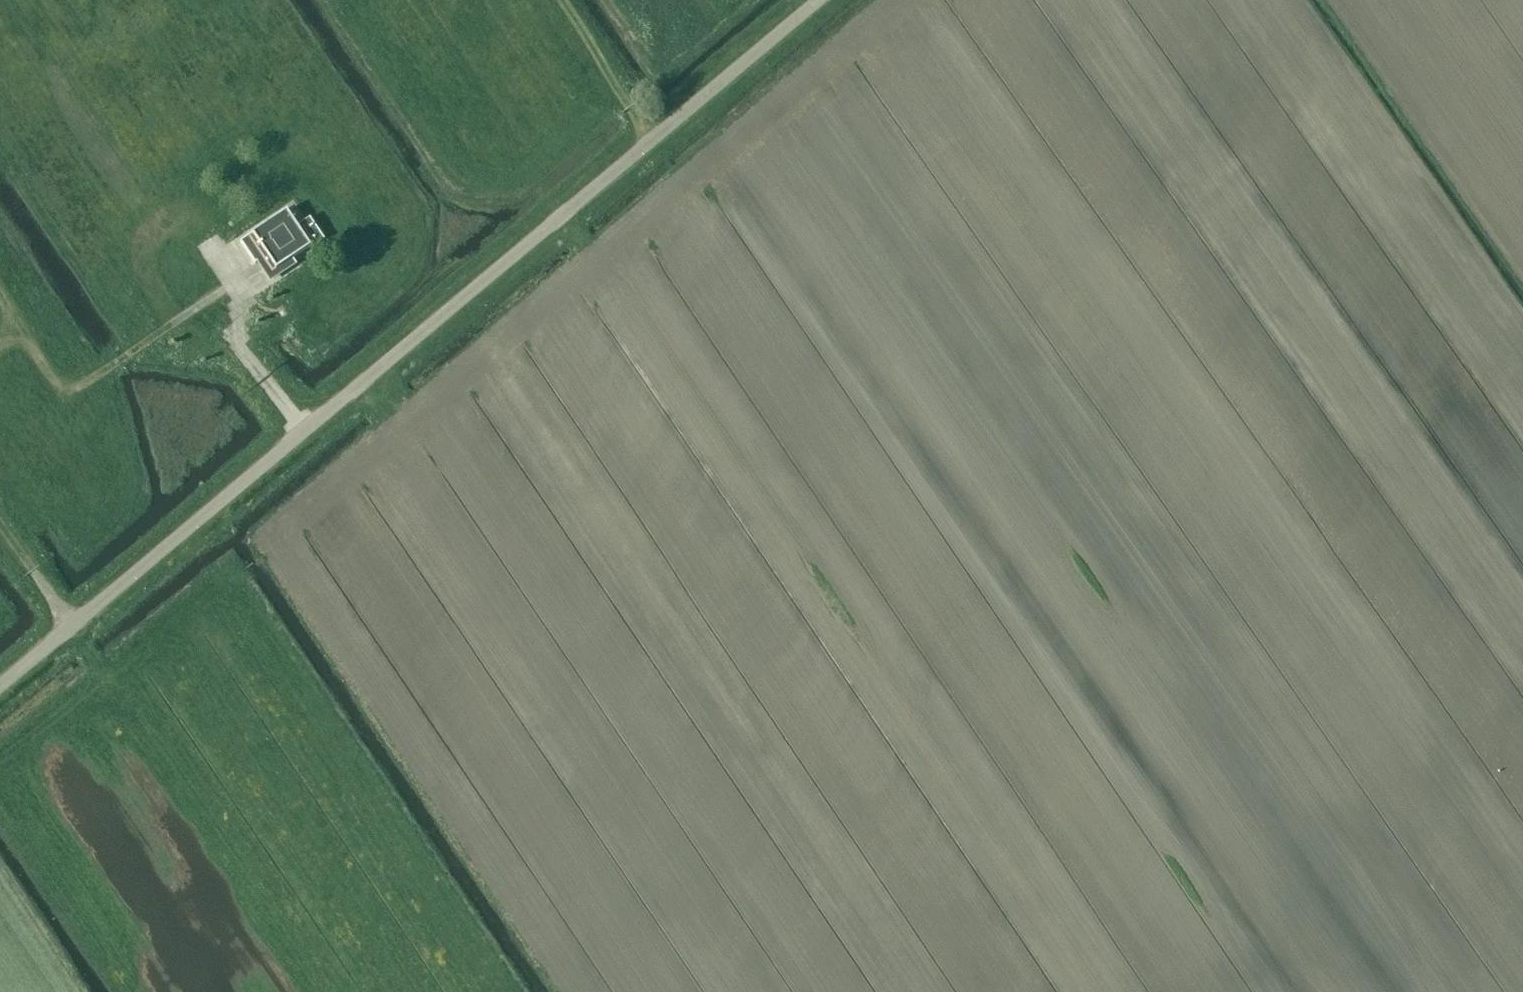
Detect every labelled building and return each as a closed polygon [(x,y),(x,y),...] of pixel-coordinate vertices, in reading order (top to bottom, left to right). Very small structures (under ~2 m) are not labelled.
[(321,239),(309,222),(298,229),(286,210),(239,241),(254,264),(259,261),(272,279),(293,264),(290,260),(321,239)]
